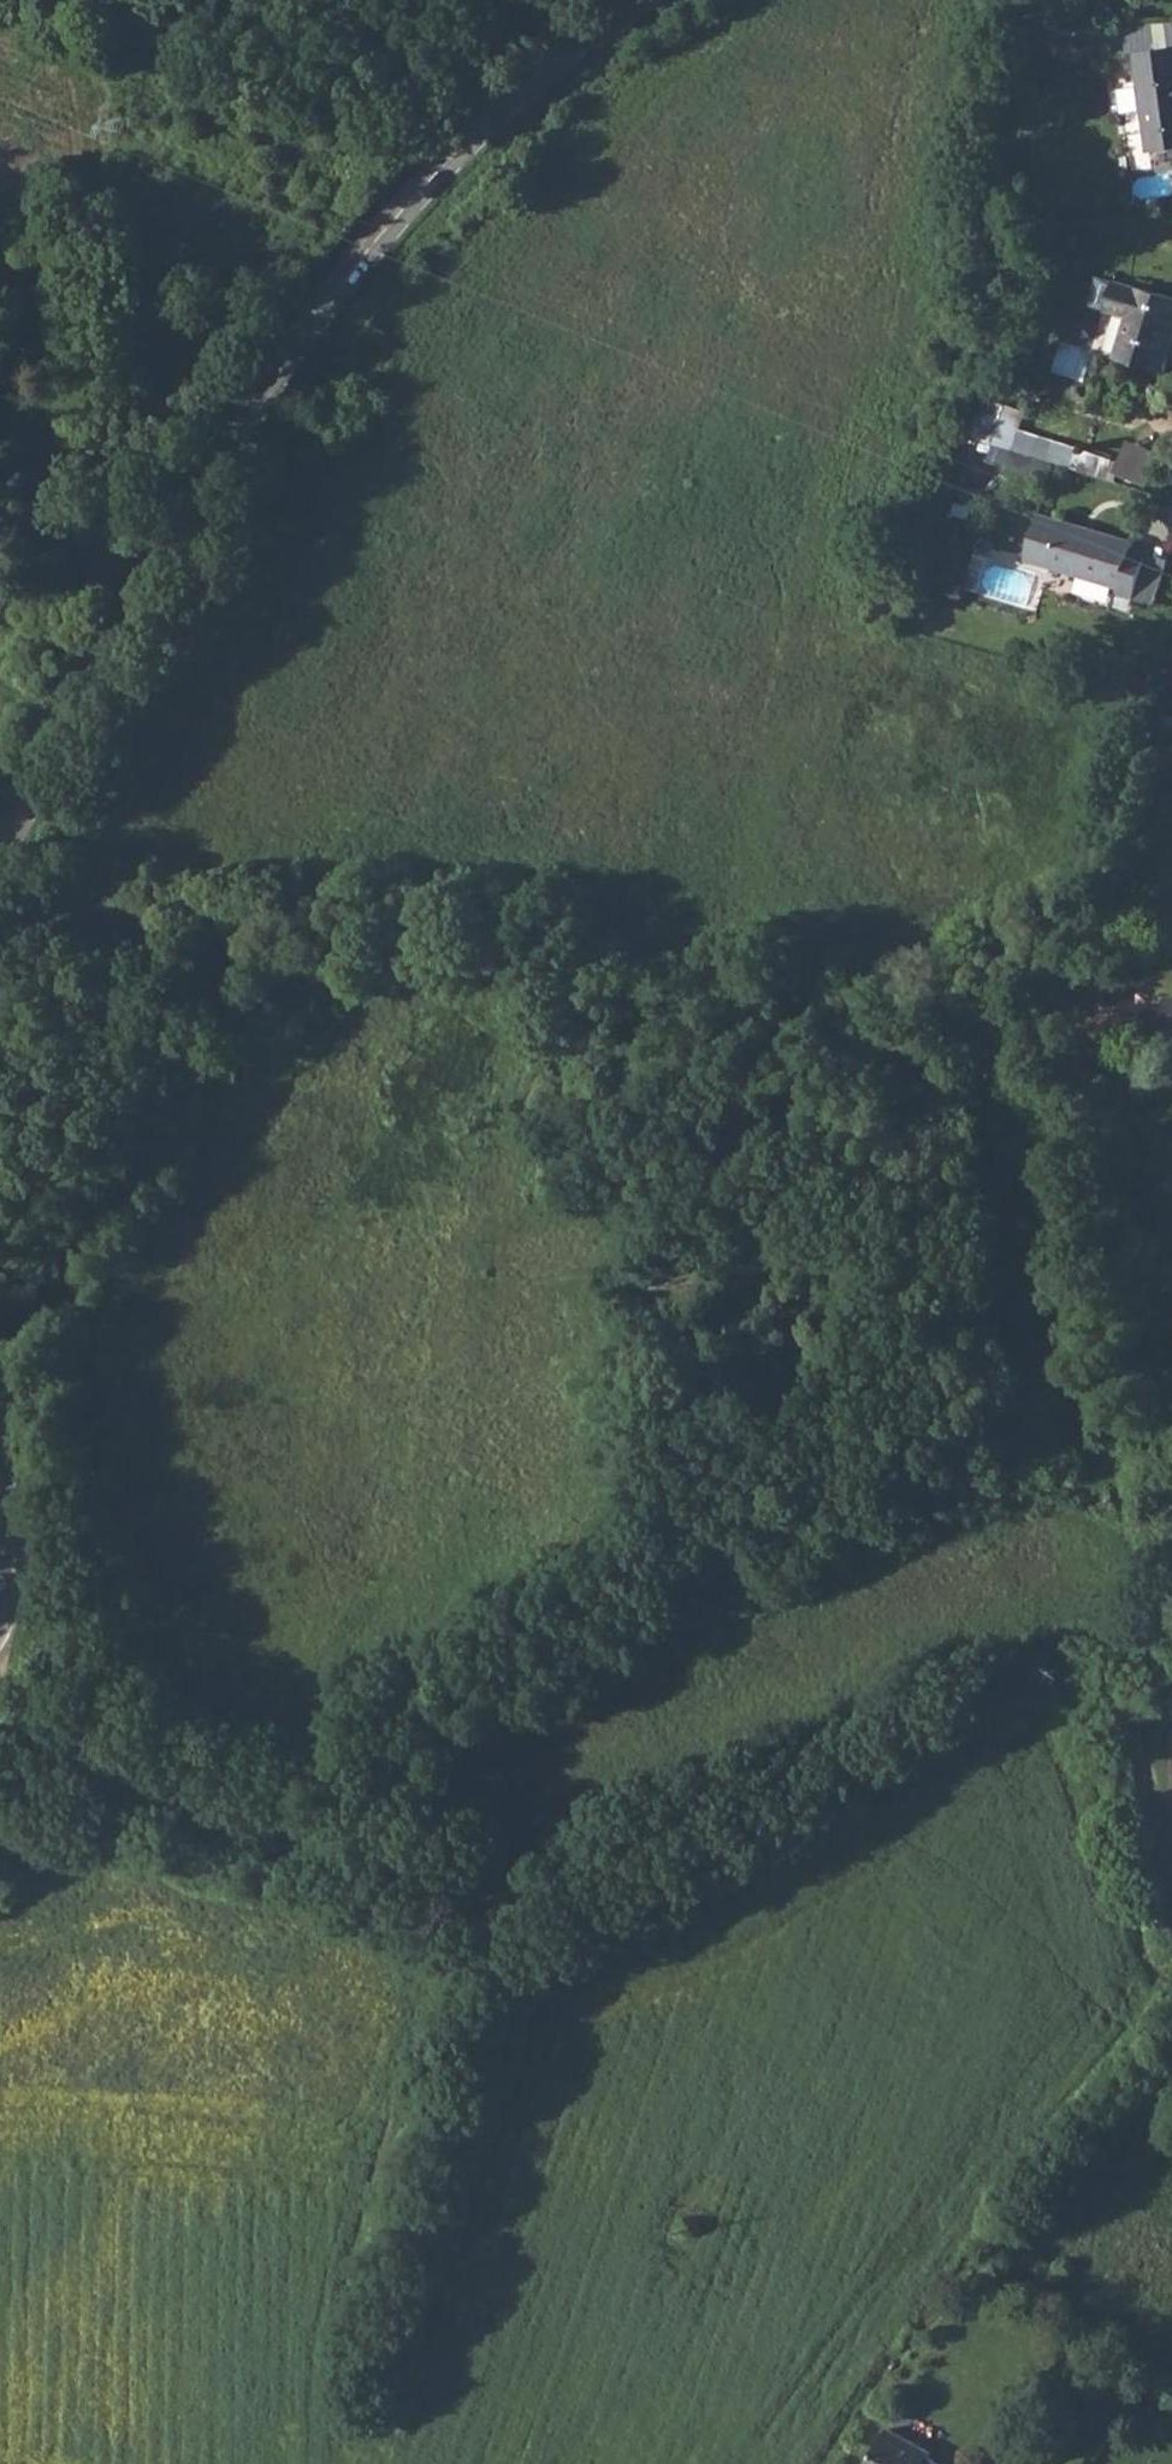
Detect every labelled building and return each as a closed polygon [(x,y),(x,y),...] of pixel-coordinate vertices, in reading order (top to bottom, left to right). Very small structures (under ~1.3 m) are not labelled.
[(1142,108),(1149,150),(1169,148),(1171,148),(1171,46),(1134,51),(1142,108)] [(1106,310),(1129,317),(1117,358),(1163,372),(1171,342),(1171,296),(1137,286),(1135,288),(1115,282),(1106,310)] [(993,398),(986,415),(1000,420),(1006,403),(993,398)] [(1118,473),(1151,483),(1162,449),(1129,438),(1118,473)] [(1011,449),(994,444),(990,458),(1006,463),(1011,449)] [(1039,514),(1026,558),(1118,586),(1116,593),(1133,598),(1146,557),(1147,552),(1132,547),(1133,541),(1039,514)] [(928,2457),(930,2453),(889,2430),(869,2463),(939,2463),(928,2457)]
